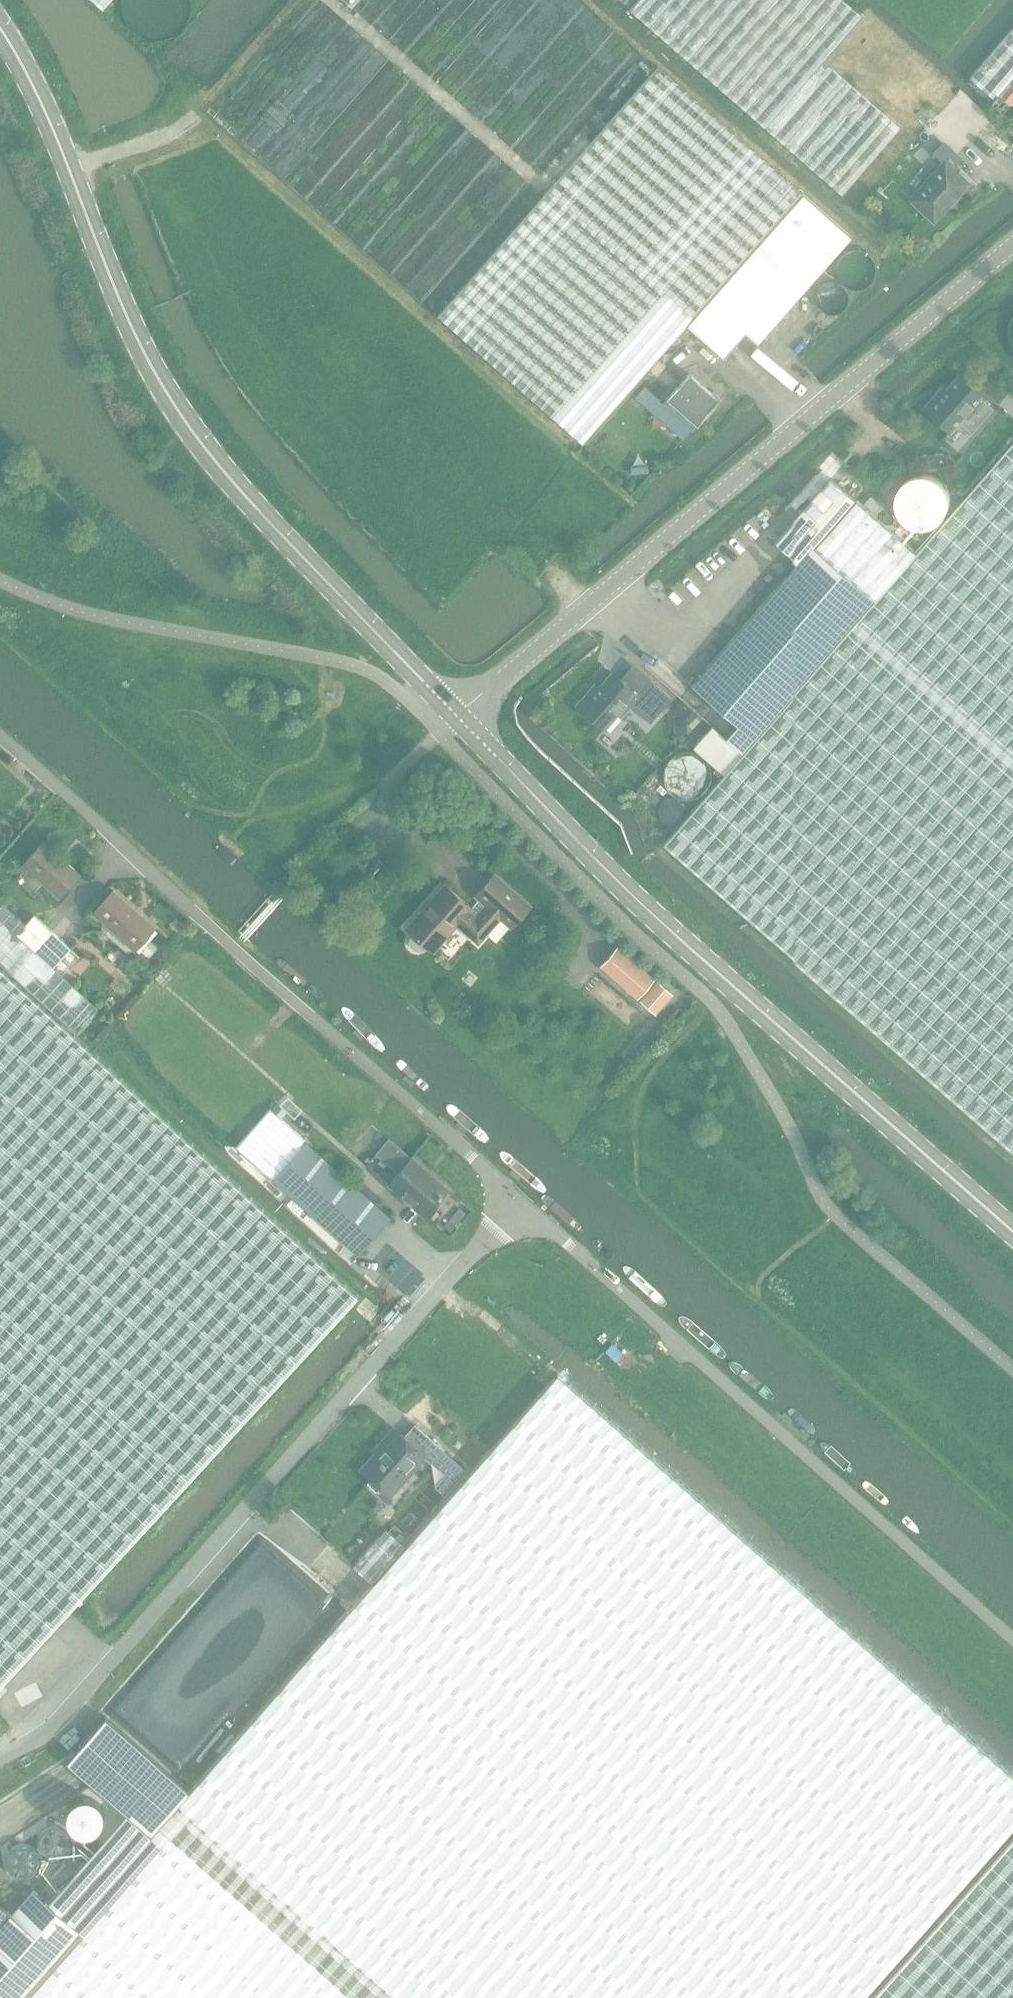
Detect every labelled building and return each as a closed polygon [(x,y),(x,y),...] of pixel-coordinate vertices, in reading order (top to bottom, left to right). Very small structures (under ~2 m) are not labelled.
[(103,9),(111,0),(92,0),(103,9)] [(193,11),(193,6),(191,1),(191,0),(139,0),(138,4),(137,10),(137,16),(139,21),(141,26),(145,31),(149,34),(154,37),(159,38),(165,39),(171,38),(175,37),(182,34),(185,31),(189,26),(191,21),(193,16),(193,11)] [(629,10),(843,195),(902,128),(823,61),(862,17),(843,0),(638,0),(629,10)] [(969,81),(994,102),(1012,80),(1012,30),(969,81)] [(657,65),(437,318),(581,444),(685,324),(801,191),(657,65)] [(910,200),(934,222),(969,184),(954,170),(962,161),(944,144),(935,154),(944,162),(910,200)] [(852,236),(801,191),(685,324),(722,358),(745,332),(756,343),(852,236)] [(876,272),(875,263),(871,256),(864,251),(859,249),(855,248),(850,249),(844,250),(838,254),(834,259),(832,263),(831,266),(830,271),(831,280),(834,284),(836,287),(840,291),(843,293),(852,295),(856,295),(862,293),(868,289),(872,286),(874,282),(876,277),(876,272)] [(694,429),(719,400),(690,374),(664,403),(694,429)] [(924,409),(950,432),(958,423),(971,433),(993,408),(984,400),(985,399),(959,376),(940,397),(936,394),(924,409)] [(664,843),(1012,1148),(1012,444),(918,553),(724,775),(664,843)] [(948,467),(948,453),(919,454),(920,468),(948,467)] [(897,468),(881,486),(890,494),(906,476),(897,468)] [(798,563),(692,685),(737,725),(726,738),(712,726),(693,748),(724,775),(918,553),(858,500),(832,478),(791,525),(776,544),(798,563)] [(864,501),(875,511),(881,504),(870,495),(864,501)] [(593,719),(604,728),(617,713),(621,716),(631,705),(651,723),(672,699),(634,666),(622,680),(613,672),(593,695),(589,691),(577,705),(581,708),(579,711),(591,721),(593,719)] [(687,718),(674,718),(674,734),(688,733),(687,718)] [(701,770),(699,761),(697,757),(694,753),(690,750),(686,748),(678,746),(672,746),(667,748),(661,752),(657,756),(655,760),(653,765),(653,769),(653,774),(655,779),(657,783),(660,786),(667,792),(675,794),(680,794),(685,792),(689,790),(693,787),(696,784),(699,779),(700,776),(701,770)] [(60,896),(81,874),(44,842),(23,864),(60,896)] [(457,924),(478,942),(501,917),(512,927),(530,906),(494,874),(476,895),(487,905),(476,916),(469,910),(472,907),(445,884),(407,928),(414,934),(411,938),(410,942),(411,946),(415,949),(419,950),(423,949),(427,947),(433,951),(457,924)] [(134,951),(154,928),(113,891),(94,913),(134,951)] [(11,973),(43,940),(52,931),(35,915),(26,924),(0,900),(0,963),(11,973)] [(43,940),(11,973),(77,1034),(99,1009),(62,975),(71,966),(80,956),(52,931),(43,940)] [(600,968),(636,999),(654,979),(617,947),(600,968)] [(11,1675),(357,1291),(77,1034),(11,973),(0,963),(0,1687),(11,1675)] [(657,982),(640,1002),(654,1015),(671,995),(657,982)] [(270,1110),(237,1147),(273,1179),(272,1180),(357,1254),(390,1217),(304,1143),(306,1141),(270,1110)] [(425,1214),(442,1194),(447,1189),(410,1157),(389,1182),(425,1214)] [(162,1823),(363,1997),(861,1997),(1012,1826),(1012,1777),(557,1375),(405,1546),(373,1583),(372,1582),(368,1586),(276,1693),(266,1704),(190,1791),(162,1823)] [(431,1462),(442,1449),(415,1425),(404,1437),(400,1433),(379,1456),(375,1453),(360,1470),(390,1496),(425,1457),(431,1462)] [(442,1449),(431,1462),(455,1483),(466,1470),(442,1449)] [(352,1565),(372,1582),(373,1583),(405,1546),(385,1528),(352,1565)] [(157,1846),(149,1838),(162,1823),(190,1791),(105,1717),(72,1754),(72,1755),(77,1762),(91,1784),(126,1814),(116,1825),(48,1903),(32,1889),(12,1912),(0,1902),(0,1997),(22,1997),(157,1846)] [(162,1823),(149,1838),(157,1846),(22,1997),(363,1997),(162,1823)] [(872,1997),(1012,1997),(1012,1838),(872,1997)]
